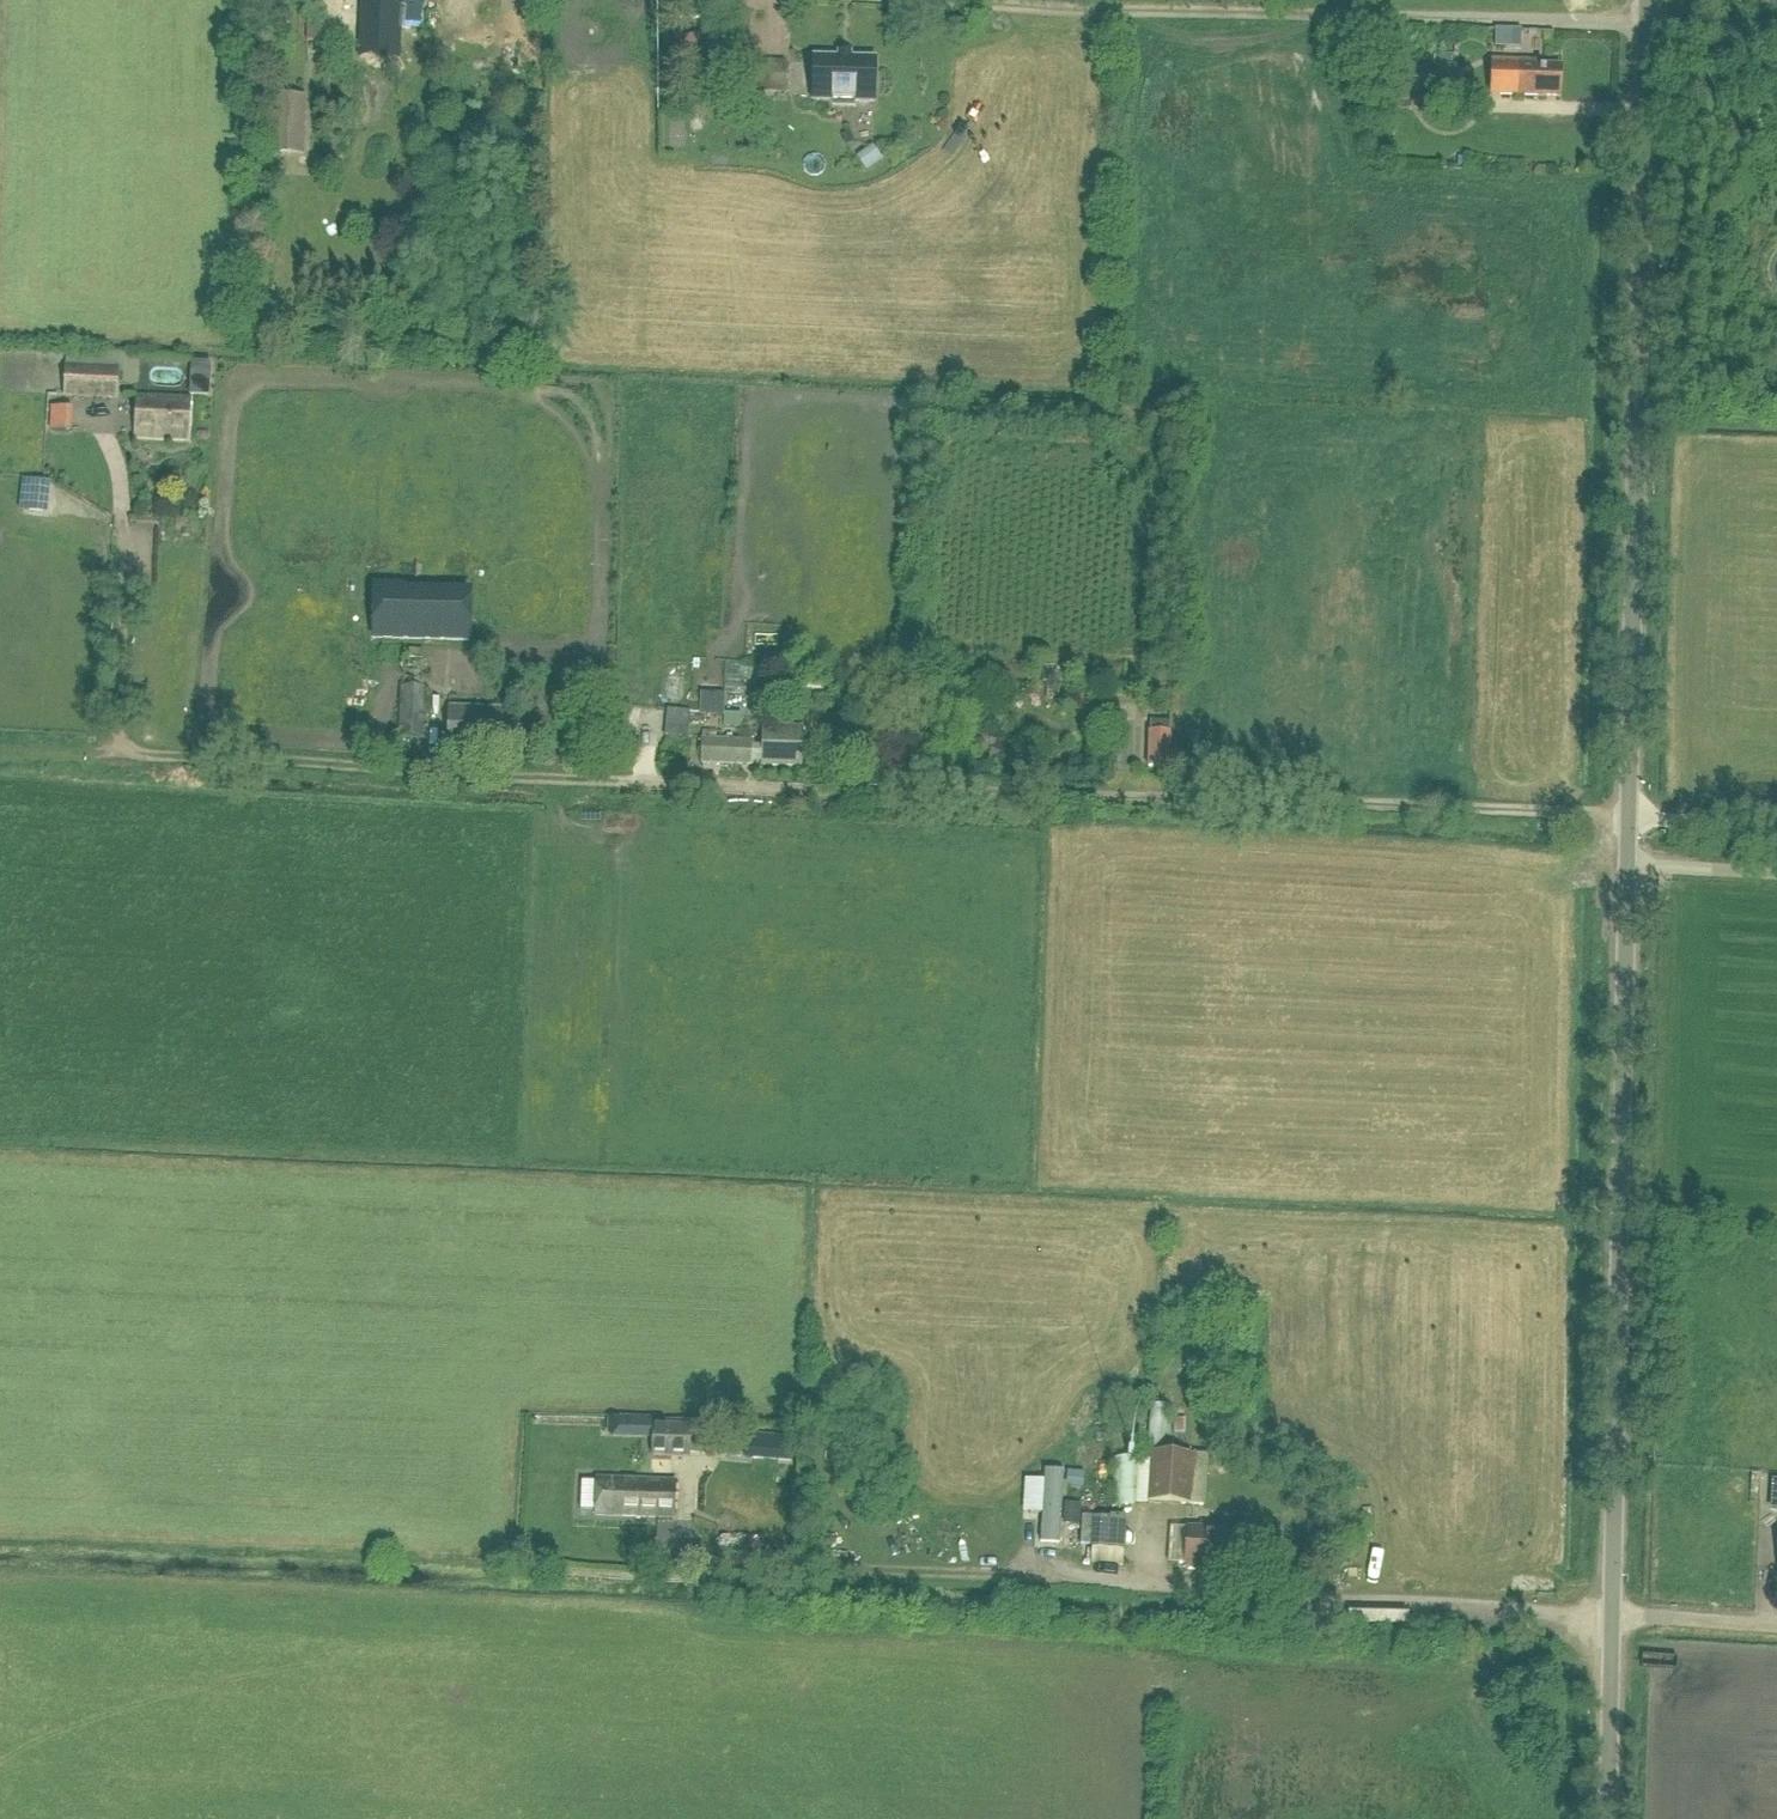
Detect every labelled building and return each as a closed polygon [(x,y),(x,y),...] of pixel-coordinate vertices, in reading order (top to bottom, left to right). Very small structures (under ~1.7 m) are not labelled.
[(422,29),(423,0),(372,0),(370,30),(401,31),(401,29),(422,29)] [(324,44),(324,30),(325,6),(307,5),(306,27),(305,43),(324,44)] [(875,60),(813,58),(812,101),(832,102),(832,107),(853,108),(853,102),(874,103),(875,60)] [(786,63),(728,61),(727,92),(785,94),(786,63)] [(1561,67),(1537,66),(1537,63),(1492,61),(1491,96),(1560,98),(1561,67)] [(66,366),(65,397),(117,399),(118,368),(66,366)] [(156,381),(156,392),(185,393),(185,382),(156,381)] [(137,396),(135,437),(188,440),(190,399),(137,396)] [(50,485),(48,484),(31,482),(28,511),(47,513),(50,485)] [(470,597),(403,594),(404,587),(374,586),(372,637),(468,641),(470,597)] [(401,687),(399,738),(425,739),(427,688),(401,687)] [(700,693),(699,715),(723,715),(724,693),(700,693)] [(488,753),(509,754),(511,710),(449,707),(448,746),(488,747),(488,753)] [(763,748),(754,747),(754,741),(702,739),(702,764),(753,765),(753,762),(762,762),(762,766),(803,767),(804,727),(763,726),(763,748)] [(1149,733),(1149,767),(1170,768),(1171,733),(1149,733)] [(1177,1364),(1190,1366),(1193,1342),(1179,1340),(1177,1364)] [(1140,1447),(1139,1460),(1112,1460),(1117,1506),(1134,1507),(1134,1501),(1147,1502),(1190,1505),(1193,1455),(1170,1453),(1171,1406),(1151,1405),(1150,1447),(1140,1447)] [(690,1458),(690,1425),(652,1423),(652,1457),(690,1458)] [(745,1457),(793,1462),(795,1438),(748,1434),(745,1457)] [(1760,1472),(1760,1499),(1776,1499),(1776,1472),(1760,1472)] [(674,1519),(675,1481),(597,1478),(596,1516),(674,1519)] [(1118,1511),(1084,1513),(1086,1544),(1120,1541),(1118,1511)] [(1148,1517),(1152,1540),(1165,1538),(1161,1515),(1148,1517)] [(1188,1527),(1188,1528),(1171,1527),(1169,1563),(1185,1564),(1185,1566),(1244,1569),(1246,1530),(1188,1527)]
